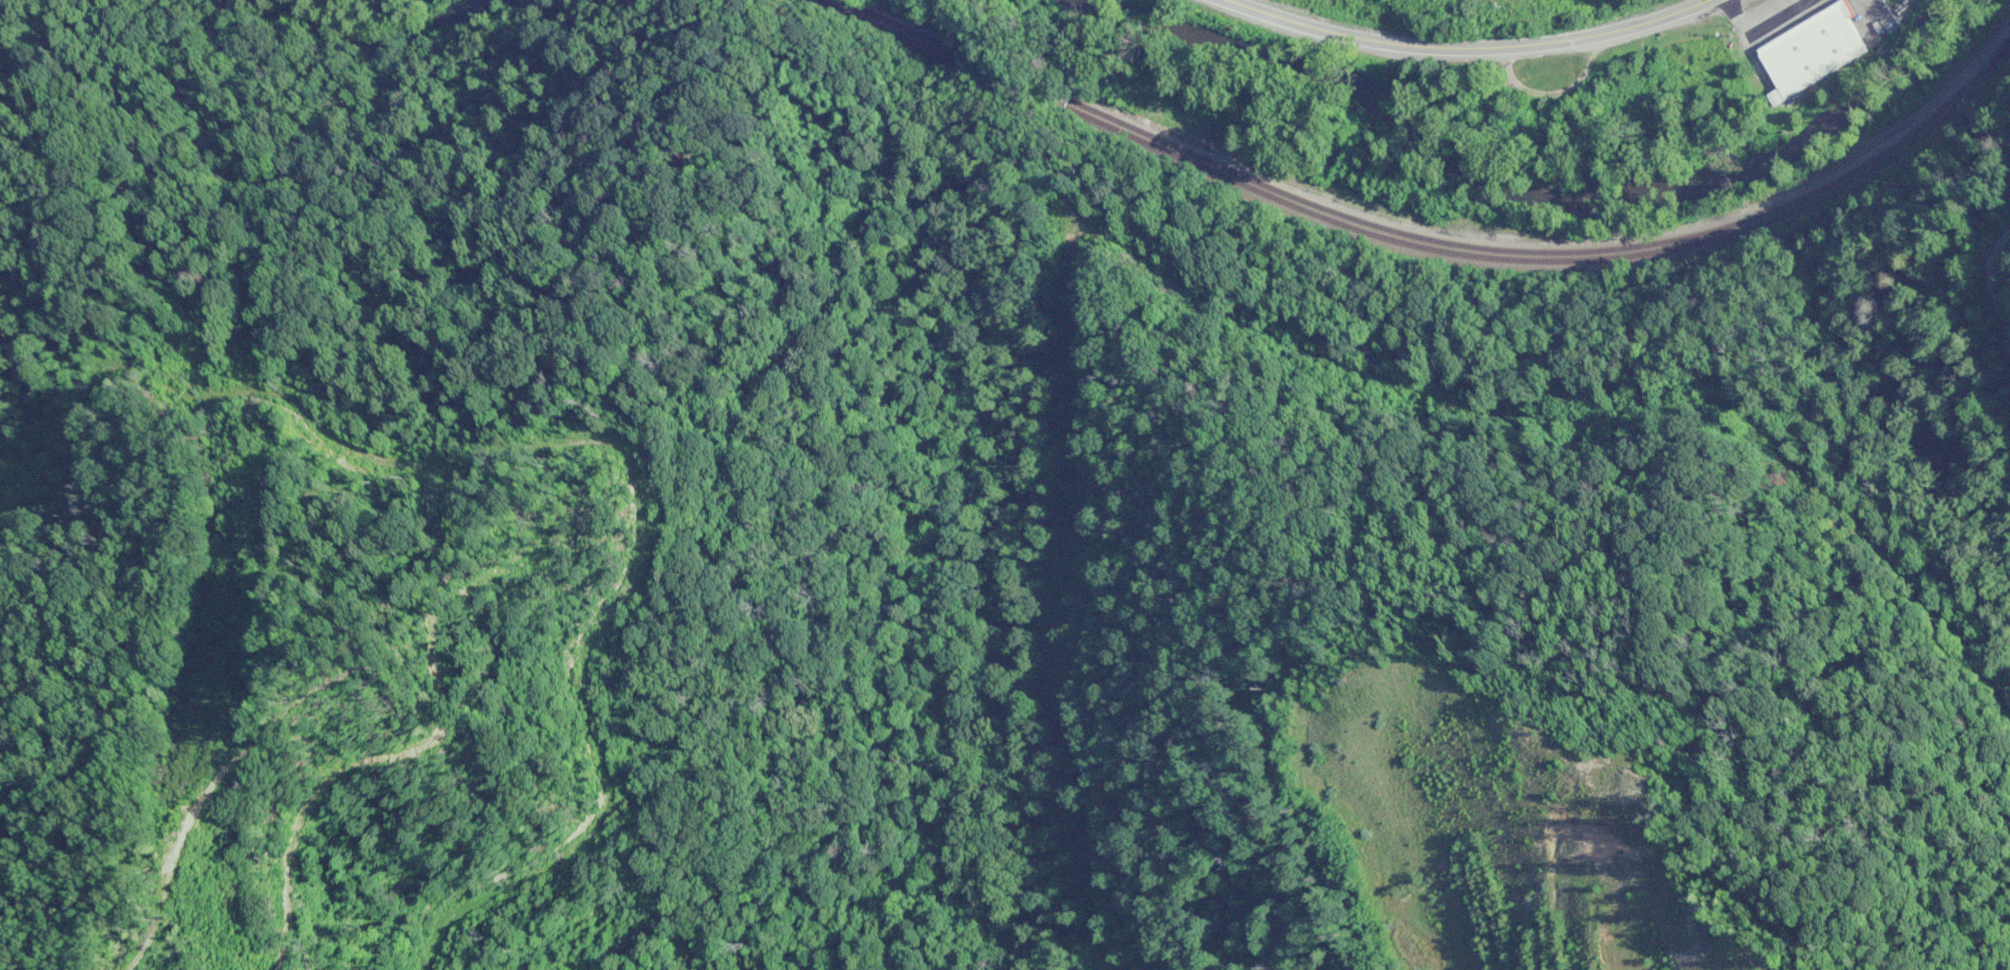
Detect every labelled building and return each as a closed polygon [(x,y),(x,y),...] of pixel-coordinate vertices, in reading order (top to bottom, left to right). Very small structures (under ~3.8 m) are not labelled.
[(1757,48),(1778,90),(1769,95),(1774,105),(1872,55),(1846,2),(1757,48)]
